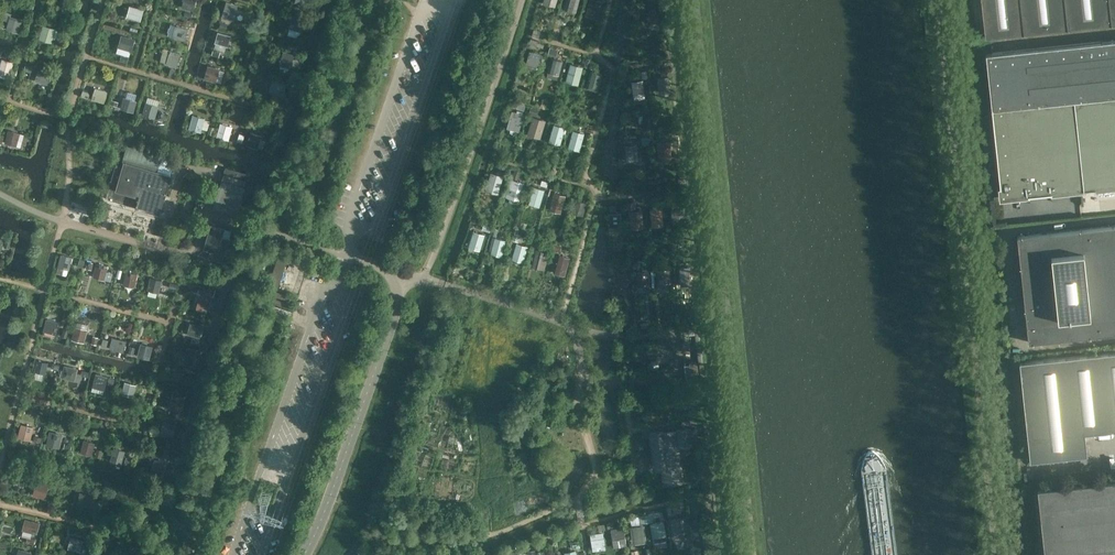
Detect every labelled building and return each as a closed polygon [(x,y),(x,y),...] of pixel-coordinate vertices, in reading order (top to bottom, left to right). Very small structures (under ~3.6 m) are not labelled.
[(140,18),(145,4),(132,0),(128,0),(124,13),(140,18)] [(235,19),(239,3),(227,0),(223,16),(235,19)] [(580,0),(567,0),(564,9),(577,13),(580,0)] [(603,1),(601,0),(590,0),(585,16),(598,20),(603,1)] [(985,38),(1114,24),(1114,0),(981,0),(985,38)] [(648,11),(649,28),(661,27),(661,11),(648,11)] [(21,31),(24,17),(11,15),(8,29),(21,31)] [(225,30),(229,18),(216,15),(213,26),(225,30)] [(171,22),(168,33),(186,39),(189,28),(171,22)] [(40,38),(53,42),(57,28),(44,24),(40,38)] [(229,51),(233,35),(218,31),(214,47),(229,51)] [(117,52),(131,56),(137,38),(123,33),(117,52)] [(1009,51),(985,53),(991,109),(1000,198),(1114,186),(1114,40),(1009,51)] [(168,59),(172,47),(159,43),(156,55),(168,59)] [(282,60),(286,49),(273,45),(270,56),(282,60)] [(543,52),(530,48),(526,63),(539,67),(543,52)] [(0,68),(0,76),(9,79),(14,61),(3,57),(0,68)] [(548,76),(560,78),(563,59),(551,57),(548,76)] [(50,66),(34,61),(30,77),(46,82),(50,66)] [(585,66),(574,62),(567,78),(578,83),(585,66)] [(205,78),(222,83),(225,69),(208,64),(205,78)] [(599,91),(604,73),(594,70),(589,88),(599,91)] [(672,93),(670,75),(659,76),(661,94),(672,93)] [(644,79),(633,80),(634,96),(645,95),(644,79)] [(105,88),(91,83),(86,96),(100,101),(105,88)] [(135,111),(138,99),(124,96),(122,108),(135,111)] [(149,115),(152,103),(139,99),(136,111),(149,115)] [(520,131),(528,104),(520,102),(517,111),(513,110),(508,127),(520,131)] [(204,129),(207,117),(195,113),(191,125),(204,129)] [(548,123),(535,119),(530,134),(543,138),(548,123)] [(220,122),(218,137),(234,140),(236,125),(220,122)] [(562,144),(567,126),(555,123),(550,141),(562,144)] [(250,140),(253,129),(241,125),(238,136),(250,140)] [(5,142),(22,147),(26,134),(9,129),(5,142)] [(581,151),(586,134),(574,130),(569,147),(581,151)] [(673,142),(661,142),(661,160),(673,160),(673,142)] [(639,143),(628,144),(629,161),(640,160),(639,143)] [(169,182),(171,175),(156,171),(161,155),(127,145),(120,167),(115,165),(108,189),(104,188),(102,195),(106,196),(106,198),(136,206),(136,207),(137,207),(138,202),(144,204),(144,207),(159,211),(164,196),(166,196),(169,182)] [(499,173),(489,172),(486,189),(497,190),(499,173)] [(240,201),(246,181),(224,175),(215,208),(216,208),(229,212),(233,199),(240,201)] [(506,199),(519,202),(525,181),(511,178),(506,199)] [(540,203),(545,190),(533,186),(529,199),(540,203)] [(562,212),(566,194),(554,191),(550,209),(562,212)] [(588,199),(575,197),(572,211),(585,213),(588,199)] [(236,214),(240,202),(240,201),(233,199),(229,212),(236,214)] [(627,201),(628,208),(637,208),(636,200),(627,201)] [(664,207),(651,207),(651,223),(664,223),(664,207)] [(643,227),(643,210),(630,211),(631,227),(643,227)] [(622,211),(609,212),(610,227),(623,226),(622,211)] [(226,248),(230,236),(231,232),(232,231),(218,227),(211,225),(205,248),(206,248),(206,247),(211,249),(208,257),(223,261),(227,248),(226,248)] [(1017,236),(1028,342),(1114,334),(1114,226),(1017,236)] [(483,231),(472,229),(470,246),(481,248),(483,231)] [(503,256),(508,239),(497,236),(492,252),(503,256)] [(527,242),(515,241),(514,259),(525,260),(527,242)] [(536,248),(533,266),(547,268),(549,250),(536,248)] [(69,266),(72,255),(60,251),(56,262),(69,266)] [(268,272),(286,278),(292,260),(274,254),(268,272)] [(566,277),(571,262),(556,258),(551,273),(566,277)] [(113,271),(109,271),(109,264),(94,264),(95,283),(103,283),(103,279),(113,279),(113,271)] [(680,285),(692,285),(692,266),(680,266),(680,285)] [(133,282),(136,270),(124,267),(120,278),(133,282)] [(673,269),(659,269),(660,289),(673,288),(673,269)] [(629,270),(614,271),(615,291),(629,291),(629,270)] [(637,270),(637,289),(650,288),(650,270),(637,270)] [(151,276),(148,289),(161,291),(163,278),(151,276)] [(204,306),(207,294),(195,291),(191,302),(204,306)] [(83,332),(87,321),(74,317),(71,328),(83,332)] [(56,334),(59,320),(47,318),(44,331),(56,334)] [(187,321),(184,340),(201,343),(204,324),(187,321)] [(689,327),(690,334),(696,334),(696,341),(701,341),(701,326),(689,327)] [(125,352),(128,340),(113,336),(110,347),(125,352)] [(143,353),(146,342),(134,338),(130,350),(143,353)] [(188,356),(192,345),(179,341),(176,352),(188,356)] [(1019,363),(1029,462),(1086,456),(1084,435),(1114,431),(1114,352),(1019,363)] [(48,363),(36,360),(33,372),(45,375),(48,363)] [(701,380),(699,360),(687,362),(689,381),(701,380)] [(61,377),(75,381),(79,368),(65,364),(61,377)] [(100,387),(103,376),(91,372),(87,384),(100,387)] [(134,396),(137,383),(125,381),(123,394),(134,396)] [(172,419),(158,415),(155,427),(168,431),(172,419)] [(22,422),(18,437),(31,440),(35,426),(22,422)] [(58,432),(44,428),(41,439),(55,443),(58,432)] [(682,483),(678,447),(692,446),(690,429),(676,430),(677,436),(664,438),(663,431),(650,433),(653,465),(657,464),(658,471),(662,470),(664,485),(682,483)] [(85,438),(81,451),(93,455),(97,442),(85,438)] [(117,446),(103,443),(100,454),(114,458),(117,446)] [(151,470),(164,474),(168,461),(155,457),(151,470)] [(44,479),(30,476),(27,487),(41,491),(44,479)] [(1036,489),(1043,554),(1114,554),(1114,480),(1036,489)] [(78,504),(93,507),(96,493),(81,490),(78,504)] [(633,525),(654,520),(652,512),(631,517),(633,525)] [(34,517),(20,513),(17,525),(31,529),(34,517)] [(686,517),(673,518),(674,536),(687,535),(686,517)] [(663,536),(661,522),(652,523),(654,537),(663,536)] [(614,547),(628,545),(625,527),(612,528),(614,547)] [(647,527),(632,527),(632,541),(647,541),(647,527)] [(593,551),(607,549),(604,530),(591,532),(593,551)] [(82,551),(84,538),(70,536),(68,549),(82,551)]
